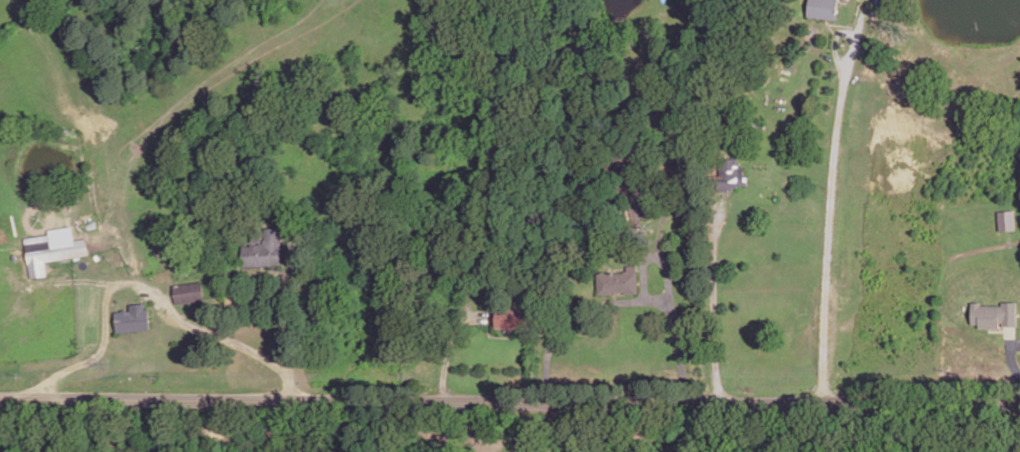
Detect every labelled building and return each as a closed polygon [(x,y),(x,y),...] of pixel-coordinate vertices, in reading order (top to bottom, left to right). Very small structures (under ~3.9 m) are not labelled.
[(835,18),(837,0),(809,0),(807,14),(835,18)] [(720,157),(720,187),(735,187),(735,185),(739,185),(739,183),(748,183),(748,174),(743,174),(743,165),(738,165),(738,157),(720,157)] [(643,215),(650,216),(653,202),(646,201),(643,215)] [(1013,210),(997,211),(998,231),(1014,230),(1013,210)] [(260,229),(275,229),(275,265),(237,265),(237,246),(260,246),(260,229)] [(24,238),(31,278),(46,275),(44,261),(89,254),(86,237),(50,243),(49,234),(24,238)] [(598,272),(599,293),(639,291),(638,271),(631,271),(629,269),(625,269),(623,271),(606,272),(605,271),(602,270),(601,272),(598,272)] [(175,283),(177,302),(204,299),(202,280),(175,283)] [(973,301),(973,321),(1003,321),(1003,324),(1017,324),(1018,301),(1004,301),(1004,305),(981,305),(981,301),(973,301)] [(131,309),(131,303),(144,302),(145,307),(149,306),(151,327),(118,331),(116,311),(122,310),(122,308),(128,308),(128,309),(131,309)] [(498,307),(497,326),(528,328),(529,309),(498,307)]
